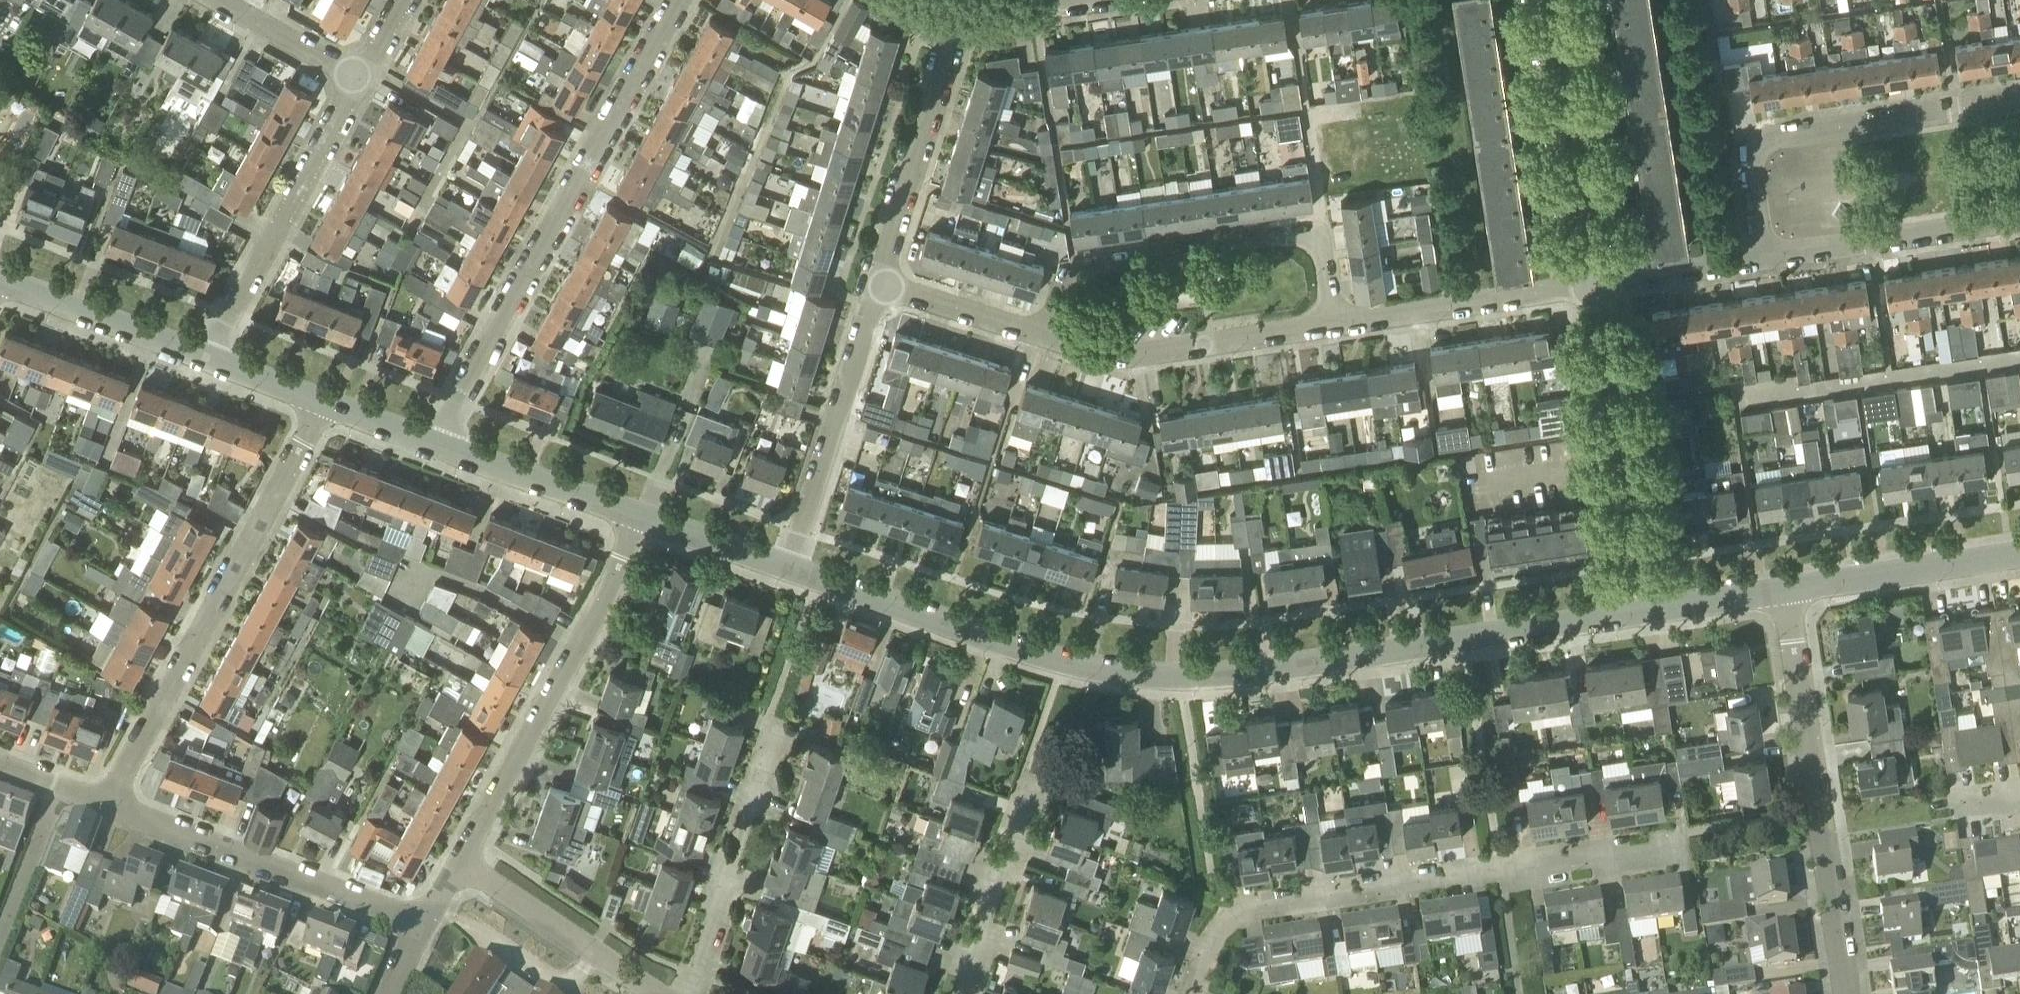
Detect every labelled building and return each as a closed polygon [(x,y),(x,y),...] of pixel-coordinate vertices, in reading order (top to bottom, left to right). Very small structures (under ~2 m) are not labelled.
[(64,5),(58,15),(70,22),(82,0),(56,0),(64,5)] [(128,1),(126,0),(95,0),(93,3),(87,0),(82,0),(70,22),(61,37),(72,43),(86,17),(111,31),(128,1)] [(332,23),(347,31),(360,7),(346,0),(332,0),(322,17),(332,23)] [(442,7),(473,24),(485,3),(480,0),(446,0),(442,7)] [(636,5),(627,0),(589,0),(587,4),(601,12),(624,25),(636,5)] [(718,6),(738,17),(745,5),(748,0),(721,0),(718,6)] [(780,40),(788,27),(797,10),(803,0),(780,0),(787,4),(777,22),(779,23),(772,36),(780,40)] [(822,16),(831,0),(803,0),(797,10),(817,21),(818,21),(822,16)] [(862,17),(868,7),(855,0),(853,0),(835,34),(864,50),(892,60),(900,36),(871,26),(860,20),(862,17)] [(1371,0),(1369,0),(1348,3),(1352,34),(1376,30),(1371,0)] [(1376,30),(1377,41),(1406,37),(1405,26),(1400,27),(1396,0),(1371,0),(1376,30)] [(1500,54),(1495,23),(1500,23),(1499,12),(1494,13),(1492,0),(1454,0),(1463,60),(1500,54)] [(1618,36),(1655,30),(1651,0),(1608,0),(1609,6),(1614,5),(1618,36)] [(1730,11),(1740,9),(1738,0),(1728,0),(1730,11)] [(1740,9),(1750,8),(1749,0),(1738,0),(1740,9)] [(111,31),(106,42),(130,56),(123,70),(132,75),(140,61),(153,36),(144,31),(153,15),(128,1),(111,31)] [(1348,3),(1324,7),(1328,38),(1331,53),(1355,50),(1352,34),(1348,3)] [(753,10),(745,5),(738,17),(746,22),(753,10)] [(455,41),(455,40),(463,45),(470,33),(474,36),(479,26),(473,24),(442,7),(431,28),(455,41)] [(1328,38),(1324,7),(1300,11),(1304,41),(1328,38)] [(1978,11),(1980,27),(1982,42),(1986,69),(2013,65),(2009,38),(2006,22),(1992,25),(1990,9),(1978,11)] [(575,25),(613,46),(624,25),(601,12),(595,23),(580,14),(579,17),(566,10),(561,18),(575,25)] [(1969,28),(1980,27),(1978,11),(1967,13),(1969,28)] [(1284,13),(1259,17),(1264,47),(1289,43),(1284,13)] [(819,44),(832,21),(822,16),(818,21),(817,21),(808,38),(819,44)] [(1236,21),(1241,51),(1264,47),(1259,17),(1236,21)] [(501,39),(513,45),(525,24),(513,18),(501,39)] [(737,49),(744,37),(710,18),(699,39),(727,54),(732,46),(737,49)] [(1216,55),(1241,51),(1236,21),(1212,24),(1216,55)] [(1904,22),(1913,80),(1940,76),(1936,50),(1942,49),(1939,23),(1924,25),(1927,51),(1921,52),(1917,36),(1915,21),(1904,22)] [(1893,39),(1895,56),(1882,58),(1887,84),(1913,80),(1904,22),(1893,24),(1895,39),(1893,39)] [(1212,24),(1189,28),(1193,58),(1205,56),(1207,69),(1218,67),(1216,55),(1212,24)] [(563,46),(601,67),(613,46),(575,25),(563,46)] [(157,56),(170,63),(164,74),(175,80),(181,69),(198,39),(173,26),(164,42),(153,36),(140,61),(151,67),(157,56)] [(788,27),(780,40),(788,44),(795,31),(788,27)] [(419,48),(444,61),(455,41),(431,28),(419,48)] [(1189,28),(1165,31),(1170,62),(1193,58),(1189,28)] [(1882,58),(1868,60),(1865,45),(1863,29),(1851,31),(1860,88),(1887,84),(1882,58)] [(1625,77),(1629,108),(1666,102),(1655,30),(1618,36),(1623,66),(1618,67),(1620,77),(1625,77)] [(1165,31),(1142,35),(1146,65),(1170,62),(1165,31)] [(1842,48),(1844,63),(1829,66),(1833,92),(1860,88),(1851,31),(1841,32),(1843,48),(1842,48)] [(1142,35),(1117,39),(1122,69),(1146,65),(1142,35)] [(2019,63),(2019,36),(2009,38),(2013,65),(2019,63)] [(524,37),(518,48),(524,50),(523,51),(539,60),(544,51),(545,49),(525,37),(524,37)] [(1798,39),(1807,96),(1833,92),(1829,66),(1815,68),(1813,52),(1810,37),(1798,39)] [(198,39),(181,69),(205,82),(199,94),(211,101),(212,99),(225,76),(214,70),(223,54),(198,39)] [(489,60),(501,67),(513,45),(501,39),(489,60)] [(710,72),(716,62),(730,69),(731,68),(771,90),(775,80),(736,59),(727,54),(699,39),(687,59),(710,72)] [(1093,42),(1098,72),(1100,89),(1124,85),(1122,69),(1117,39),(1093,42)] [(1776,74),(1780,101),(1807,96),(1798,39),(1788,41),(1791,56),(1785,56),(1788,72),(1776,74)] [(1093,42),(1070,46),(1075,76),(1098,72),(1093,42)] [(1960,73),(1986,69),(1982,42),(1956,46),(1960,73)] [(856,74),(885,82),(892,60),(864,50),(859,63),(838,50),(838,49),(829,44),(823,55),(833,61),(834,60),(856,72),(856,74)] [(556,58),(544,51),(539,60),(589,88),(601,67),(563,46),(556,58)] [(1065,77),(1075,76),(1070,46),(1046,50),(1050,79),(1053,102),(1059,106),(1069,104),(1065,77)] [(432,83),(438,71),(452,79),(457,68),(444,61),(419,48),(408,69),(432,83)] [(740,52),(736,59),(775,80),(780,69),(754,56),(753,59),(740,52)] [(978,71),(971,95),(1000,103),(1007,80),(1022,86),(1024,99),(1042,96),(1041,87),(1038,68),(1021,70),(1019,54),(986,58),(987,59),(989,74),(978,71)] [(1474,131),(1511,126),(1506,95),(1511,94),(1510,84),(1505,84),(1500,54),(1463,60),(1474,131)] [(833,61),(823,55),(817,65),(828,71),(830,67),(833,61)] [(245,86),(251,76),(258,63),(245,56),(232,79),(245,86)] [(1367,57),(1356,59),(1359,79),(1370,78),(1367,57)] [(675,81),(726,108),(731,99),(704,84),(710,72),(687,59),(675,81)] [(489,60),(478,80),(490,87),(501,67),(489,60)] [(560,85),(554,96),(544,90),(539,100),(571,118),(577,108),(578,109),(589,88),(539,60),(535,67),(548,75),(547,77),(560,85)] [(1723,66),(1727,90),(1750,86),(1753,105),(1780,101),(1776,74),(1762,76),(1760,60),(1723,66)] [(1338,100),(1335,78),(1334,72),(1308,76),(1312,104),(1338,100)] [(849,96),(878,105),(885,82),(856,74),(849,96)] [(1357,75),(1335,78),(1338,100),(1361,97),(1359,87),(1357,75)] [(274,103),(274,104),(299,117),(312,94),(287,80),(280,92),(251,76),(245,86),(274,103)] [(785,99),(795,104),(799,93),(802,95),(803,93),(802,92),(806,82),(794,77),(785,99)] [(1396,79),(1384,81),(1386,93),(1398,91),(1396,79)] [(721,117),(726,108),(675,81),(664,102),(699,121),(705,108),(721,117)] [(1386,93),(1384,81),(1371,83),(1373,95),(1386,93)] [(438,82),(431,94),(462,111),(473,117),(480,106),(438,82)] [(1272,98),(1274,110),(1301,106),(1298,82),(1281,85),(1283,96),(1272,98)] [(1359,87),(1361,97),(1368,95),(1366,86),(1359,87)] [(842,119),(871,129),(878,105),(849,96),(840,93),(833,116),(842,119)] [(971,95),(964,117),(992,126),(1017,134),(1020,123),(996,116),(1000,103),(971,95)] [(1260,99),(1262,112),(1274,110),(1272,98),(1260,99)] [(236,112),(234,110),(229,108),(212,99),(211,101),(200,121),(209,127),(216,131),(226,113),(233,117),(236,112)] [(785,99),(780,111),(791,114),(795,104),(785,99)] [(261,127),(286,140),(299,117),(274,104),(267,116),(240,100),(234,110),(236,112),(261,127)] [(760,122),(766,103),(755,100),(749,119),(760,122)] [(377,124),(402,138),(415,145),(427,124),(414,117),(415,114),(390,101),(377,124)] [(699,121),(664,102),(652,124),(680,138),(689,143),(702,151),(707,143),(693,135),(696,131),(694,129),(699,121)] [(1636,149),(1641,180),(1678,175),(1666,102),(1629,108),(1634,139),(1629,140),(1631,150),(1636,149)] [(482,115),(552,155),(564,133),(554,128),(560,118),(533,103),(520,125),(487,106),(482,115)] [(1223,105),(1225,117),(1239,115),(1237,103),(1223,105)] [(1213,107),(1214,119),(1225,117),(1223,105),(1213,107)] [(54,107),(31,153),(52,163),(66,135),(74,140),(83,122),(54,107)] [(1114,110),(1118,133),(1131,131),(1129,120),(1127,108),(1114,110)] [(780,111),(775,123),(786,126),(791,115),(791,114),(780,111)] [(1189,111),(1177,113),(1179,124),(1191,123),(1189,111)] [(1299,112),(1275,116),(1277,128),(1278,139),(1303,136),(1299,112)] [(1167,126),(1179,124),(1177,113),(1165,114),(1167,126)] [(459,125),(438,114),(432,127),(452,137),(459,125)] [(498,138),(523,152),(517,163),(541,176),(552,155),(482,115),(470,136),(478,140),(492,148),(498,138)] [(1275,116),(1263,118),(1265,130),(1277,128),(1275,116)] [(992,126),(964,117),(957,139),(985,148),(992,126)] [(1141,118),(1129,120),(1131,131),(1143,129),(1141,118)] [(820,137),(825,138),(864,151),(871,129),(842,119),(838,131),(823,126),(820,137)] [(1060,143),(1084,139),(1082,127),(1071,129),(1070,120),(1056,122),(1060,143)] [(1239,121),(1227,123),(1229,135),(1241,133),(1239,121)] [(742,133),(752,139),(757,127),(748,122),(742,133)] [(775,123),(767,143),(777,147),(785,151),(792,128),(786,126),(775,123)] [(1217,137),(1229,135),(1227,123),(1215,125),(1217,137)] [(389,161),(402,138),(377,124),(364,147),(389,161)] [(680,138),(652,124),(641,144),(674,162),(682,149),(676,146),(680,138)] [(1094,125),(1082,127),(1084,139),(1096,137),(1094,125)] [(1516,157),(1511,126),(1474,131),(1485,203),(1522,198),(1517,167),(1522,166),(1521,156),(1516,157)] [(261,127),(249,149),(273,163),(286,140),(261,127)] [(1051,140),(1049,128),(1038,130),(1040,142),(1051,140)] [(1180,131),(1181,142),(1193,141),(1192,129),(1180,131)] [(1181,142),(1180,131),(1168,132),(1170,144),(1181,142)] [(470,136),(464,146),(472,151),(478,140),(470,136)] [(1144,136),(1132,138),(1134,150),(1146,148),(1144,136)] [(825,138),(821,150),(812,147),(808,159),(828,165),(857,174),(864,151),(825,138)] [(1122,151),(1134,150),(1132,138),(1120,140),(1122,151)] [(957,139),(949,162),(993,177),(996,166),(981,161),(985,148),(957,139)] [(1051,140),(1040,142),(1042,153),(1053,152),(1051,140)] [(732,141),(724,155),(742,164),(748,148),(732,141)] [(685,151),(698,158),(702,151),(689,143),(685,151)] [(762,154),(772,159),(777,147),(767,143),(762,154)] [(1085,145),(1087,157),(1099,155),(1097,143),(1085,145)] [(641,144),(629,164),(679,192),(683,184),(671,177),(673,174),(669,172),(674,162),(641,144)] [(1085,145),(1073,147),(1075,159),(1087,157),(1085,145)] [(397,165),(389,161),(364,147),(352,170),(376,183),(384,188),(397,165)] [(106,148),(95,179),(109,184),(119,159),(106,148)] [(236,172),(261,186),(273,163),(249,149),(236,172)] [(420,161),(434,168),(439,159),(425,151),(420,161)] [(702,151),(698,158),(706,163),(711,155),(710,155),(702,151)] [(949,162),(942,186),(970,196),(971,195),(986,199),(993,177),(949,162)] [(1307,162),(1283,166),(1285,179),(1289,209),(1304,206),(1313,205),(1307,162)] [(491,176),(529,197),(541,176),(517,163),(511,174),(497,166),(496,167),(491,176)] [(486,183),(479,196),(518,218),(529,197),(491,176),(470,164),(466,172),(486,183)] [(694,200),(679,192),(629,164),(617,186),(655,206),(662,193),(690,208),(694,200)] [(18,213),(48,224),(60,194),(41,187),(48,169),(36,165),(18,213)] [(248,209),(261,186),(236,172),(225,165),(213,187),(224,193),(223,195),(248,209)] [(820,188),(849,197),(857,174),(828,165),(820,188)] [(757,166),(748,188),(758,192),(762,182),(764,182),(768,171),(757,166)] [(124,169),(116,191),(129,196),(137,174),(124,169)] [(175,182),(195,194),(202,181),(182,169),(175,182)] [(352,170),(339,193),(364,206),(376,183),(352,170)] [(427,181),(413,173),(407,184),(421,192),(427,181)] [(1689,246),(1678,175),(1641,180),(1645,212),(1641,212),(1642,223),(1647,222),(1652,252),(1689,246)] [(1171,227),(1194,223),(1190,193),(1187,178),(1176,179),(1179,195),(1166,197),(1171,227)] [(1285,179),(1261,183),(1265,212),(1289,209),(1285,179)] [(1060,193),(1058,181),(1046,183),(1048,195),(1060,193)] [(60,194),(48,224),(78,236),(96,187),(84,183),(77,201),(60,194)] [(183,196),(160,183),(155,194),(169,202),(168,204),(178,210),(183,196)] [(1242,216),(1265,212),(1261,183),(1237,186),(1242,216)] [(400,196),(414,204),(420,194),(403,184),(397,195),(400,196)] [(813,210),(842,220),(849,197),(820,188),(810,184),(806,196),(802,194),(798,205),(814,210),(813,210)] [(1242,216),(1237,186),(1213,190),(1218,220),(1242,216)] [(748,188),(743,200),(753,204),(755,200),(758,192),(748,188)] [(1213,190),(1198,192),(1190,193),(1194,223),(1218,220),(1213,190)] [(952,196),(940,192),(937,204),(949,207),(952,196)] [(375,213),(364,206),(339,193),(327,215),(362,235),(375,213)] [(1060,193),(1048,195),(1050,207),(1061,205),(1060,193)] [(191,204),(204,212),(211,203),(196,194),(191,204)] [(394,207),(408,215),(414,204),(400,196),(394,207)] [(452,198),(448,205),(506,238),(518,218),(479,196),(478,197),(476,196),(470,207),(452,198)] [(1171,227),(1166,197),(1142,201),(1147,231),(1171,227)] [(1341,201),(1345,225),(1375,221),(1371,197),(1341,201)] [(477,234),(471,246),(494,260),(506,238),(448,205),(435,198),(426,215),(447,227),(451,220),(477,234)] [(1522,198),(1485,203),(1496,276),(1533,270),(1528,239),(1533,238),(1531,227),(1527,228),(1522,198)] [(743,199),(738,210),(750,215),(765,220),(770,206),(755,200),(753,204),(743,200),(743,199)] [(1147,231),(1142,201),(1119,204),(1123,235),(1147,231)] [(235,215),(211,203),(204,212),(203,215),(200,222),(205,224),(207,217),(210,218),(228,228),(235,215)] [(637,237),(644,223),(608,203),(596,225),(646,253),(651,245),(637,237)] [(987,207),(975,203),(971,214),(983,218),(987,207)] [(1123,235),(1119,204),(1095,208),(1100,238),(1123,235)] [(987,207),(983,218),(994,221),(998,210),(987,207)] [(1095,208),(1071,212),(1075,242),(1100,238),(1095,208)] [(733,221),(729,232),(740,236),(744,226),(746,226),(750,215),(737,210),(733,221)] [(835,243),(842,220),(813,210),(806,234),(835,243)] [(1429,210),(1414,213),(1418,238),(1433,235),(1429,210)] [(128,224),(118,221),(107,247),(132,256),(146,221),(147,219),(132,213),(128,224)] [(313,239),(325,245),(338,252),(345,240),(359,248),(365,237),(362,235),(327,215),(313,239)] [(1017,229),(1029,232),(1032,221),(1021,217),(1017,229)] [(132,256),(155,265),(169,230),(146,221),(132,256)] [(1032,221),(1029,232),(1040,236),(1044,225),(1032,221)] [(1345,225),(1349,249),(1379,245),(1375,221),(1345,225)] [(155,265),(180,274),(196,232),(172,224),(169,230),(155,265)] [(646,253),(596,225),(585,245),(609,258),(615,248),(627,255),(629,253),(642,260),(646,253)] [(413,240),(419,244),(434,252),(446,259),(450,252),(436,244),(438,241),(418,230),(413,240)] [(799,255),(799,257),(828,266),(835,243),(806,234),(794,230),(787,252),(799,255)] [(919,259),(942,267),(951,237),(929,230),(919,259)] [(196,232),(180,274),(206,284),(216,258),(205,254),(209,243),(206,236),(196,232)] [(724,244),(720,255),(732,259),(736,248),(740,236),(729,232),(725,244),(724,244)] [(402,244),(390,237),(388,236),(382,247),(396,255),(402,244)] [(396,255),(392,262),(404,269),(405,266),(407,267),(419,244),(413,240),(406,236),(402,244),(396,255)] [(951,237),(942,267),(965,274),(974,244),(951,237)] [(707,251),(692,243),(685,255),(700,263),(707,251)] [(974,244),(965,274),(989,281),(998,252),(974,244)] [(609,258),(585,245),(573,266),(623,293),(627,286),(613,278),(620,265),(609,258)] [(1349,249),(1352,273),(1383,268),(1379,245),(1349,249)] [(459,267),(483,280),(494,260),(471,246),(459,267)] [(396,255),(382,247),(375,258),(388,266),(391,261),(392,262),(396,255)] [(278,311),(303,320),(321,273),(323,270),(328,259),(320,255),(308,248),(301,261),(307,264),(298,289),(288,285),(278,311)] [(1424,262),(1435,260),(1436,260),(1435,248),(1423,250),(1424,262)] [(998,252),(989,281),(1011,288),(1020,259),(998,252)] [(344,253),(338,263),(344,266),(349,267),(349,266),(354,258),(344,253)] [(821,288),(828,266),(799,257),(791,279),(821,288)] [(2018,257),(1991,261),(1995,288),(2010,285),(2015,316),(2019,315),(2019,274),(2018,257)] [(338,276),(344,266),(338,263),(328,259),(323,270),(333,274),(338,276)] [(1020,259),(1011,288),(1035,296),(1044,266),(1020,259)] [(1435,260),(1424,262),(1420,262),(1424,291),(1439,288),(1435,260)] [(1968,292),(1971,307),(1973,323),(1984,321),(1982,305),(1980,290),(1995,288),(1991,261),(1965,265),(1968,292)] [(1965,265),(1938,269),(1942,296),(1968,292),(1965,265)] [(623,293),(573,266),(561,287),(595,305),(601,293),(618,302),(623,293)] [(388,352),(411,361),(426,325),(430,316),(446,289),(470,302),(470,301),(471,301),(483,280),(459,267),(448,288),(447,289),(430,279),(428,282),(421,294),(429,299),(422,312),(418,309),(410,324),(400,320),(388,352)] [(1383,268),(1352,273),(1356,297),(1387,292),(1383,268)] [(1938,269),(1911,273),(1920,331),(1932,329),(1927,298),(1942,296),(1938,269)] [(303,320),(327,330),(337,304),(325,299),(333,274),(323,270),(321,273),(303,320)] [(1906,333),(1909,357),(1921,356),(1918,331),(1920,331),(1911,273),(1885,277),(1889,304),(1903,302),(1906,317),(1907,317),(1909,332),(1906,333)] [(1865,280),(1839,284),(1853,375),(1863,373),(1857,341),(1855,325),(1872,323),(1865,280)] [(352,339),(362,313),(349,308),(357,287),(345,282),(337,304),(327,330),(352,339)] [(371,284),(362,308),(378,314),(387,290),(371,284)] [(1840,376),(1853,375),(1839,284),(1812,288),(1816,315),(1829,313),(1831,328),(1833,328),(1836,343),(1838,356),(1840,376)] [(595,305),(561,287),(550,308),(600,335),(604,327),(592,321),(599,308),(595,305)] [(1812,288),(1785,292),(1794,350),(1799,382),(1811,381),(1807,356),(1806,357),(1802,333),(1803,333),(1801,317),(1816,315),(1812,288)] [(461,317),(470,302),(446,289),(430,316),(438,321),(445,308),(461,317)] [(836,300),(833,299),(807,291),(800,315),(828,324),(836,300)] [(1785,292),(1759,297),(1763,323),(1777,321),(1780,336),(1783,352),(1794,350),(1785,292)] [(646,319),(672,328),(681,303),(655,294),(646,319)] [(706,294),(690,333),(720,345),(735,306),(706,294)] [(1732,301),(1741,358),(1745,381),(1756,380),(1752,357),(1750,341),(1751,341),(1748,325),(1763,323),(1759,297),(1732,301)] [(1732,301),(1706,305),(1710,331),(1725,329),(1727,344),(1728,344),(1730,360),(1741,358),(1732,301)] [(771,305),(760,302),(756,313),(768,317),(771,305)] [(1696,333),(1710,331),(1706,305),(1679,309),(1688,366),(1699,364),(1697,349),(1698,349),(1696,333)] [(1948,326),(1950,339),(1953,358),(1978,354),(1973,323),(1971,307),(1959,309),(1962,323),(1948,326)] [(600,335),(550,308),(538,329),(540,330),(562,343),(569,331),(582,338),(583,336),(595,343),(600,335)] [(1691,387),(1688,366),(1679,309),(1653,313),(1659,356),(1676,353),(1678,367),(1679,367),(1681,375),(1664,378),(1666,391),(1691,387)] [(800,315),(792,338),(821,347),(828,324),(800,315)] [(446,333),(426,325),(411,361),(433,370),(443,344),(441,344),(446,333)] [(1541,361),(1555,359),(1550,329),(1526,333),(1531,363),(1533,378),(1544,377),(1541,361)] [(540,330),(532,344),(531,345),(537,348),(527,376),(514,372),(505,397),(528,405),(547,354),(553,357),(562,343),(540,330)] [(31,341),(6,331),(0,348),(0,359),(21,367),(31,341)] [(896,382),(888,405),(898,409),(906,385),(911,368),(921,339),(896,332),(887,361),(882,378),(896,382)] [(1531,363),(1526,333),(1502,336),(1507,367),(1531,363)] [(742,345),(753,350),(758,339),(747,334),(742,345)] [(1507,367),(1502,336),(1479,340),(1483,370),(1507,367)] [(792,338),(785,360),(814,370),(821,347),(792,338)] [(911,368),(934,376),(943,346),(921,339),(911,368)] [(1455,344),(1460,374),(1483,370),(1479,340),(1455,344)] [(46,377),(56,350),(31,341),(21,367),(46,377)] [(547,354),(528,405),(551,414),(566,372),(553,367),(557,358),(561,359),(566,345),(562,343),(553,357),(547,354)] [(1431,347),(1435,378),(1437,393),(1462,389),(1460,374),(1455,344),(1431,347)] [(742,345),(737,356),(747,361),(753,350),(742,345)] [(934,376),(957,383),(966,353),(943,346),(934,376)] [(71,386),(81,359),(56,350),(46,377),(71,386)] [(957,383),(979,390),(988,360),(966,353),(957,383)] [(95,395),(105,369),(81,359),(71,386),(66,398),(90,407),(95,395)] [(807,393),(814,370),(785,360),(778,384),(807,393)] [(1002,397),(1012,368),(988,360),(979,390),(974,408),(986,412),(992,394),(1002,397)] [(1415,362),(1391,366),(1396,397),(1398,411),(1422,408),(1415,362)] [(1398,411),(1396,397),(1391,366),(1366,369),(1372,400),(1374,416),(1398,413),(1398,411)] [(105,369),(95,395),(120,405),(130,378),(105,369)] [(1366,369),(1342,373),(1347,404),(1372,400),(1366,369)] [(735,378),(719,373),(705,402),(719,409),(735,378)] [(1342,373),(1319,377),(1324,408),(1347,404),(1342,373)] [(2005,373),(2000,374),(1986,376),(1990,404),(2010,401),(2005,373)] [(1326,420),(1324,408),(1319,377),(1295,380),(1302,423),(1326,420)] [(1947,381),(1950,403),(1982,398),(1979,377),(1947,381)] [(35,404),(42,387),(30,383),(25,400),(35,404)] [(158,419),(168,392),(143,383),(132,410),(158,419)] [(1041,419),(1050,390),(1026,383),(1011,431),(1035,438),(1041,419)] [(1921,386),(1923,405),(1924,411),(1925,421),(1944,418),(1942,408),(1935,409),(1932,384),(1921,386)] [(35,404),(46,407),(52,391),(42,387),(35,404)] [(1895,389),(1898,409),(1900,425),(1918,423),(1916,412),(1915,412),(1911,387),(1895,389)] [(659,447),(677,402),(641,388),(638,396),(643,397),(640,404),(597,388),(585,419),(659,447)] [(1064,426),(1073,397),(1050,390),(1041,419),(1064,426)] [(158,419),(169,424),(182,428),(192,402),(168,392),(158,419)] [(776,409),(800,417),(805,401),(781,393),(776,409)] [(1279,395),(1254,400),(1259,430),(1284,426),(1279,395)] [(1666,399),(1668,409),(1686,406),(1685,396),(1666,399)] [(1096,404),(1073,397),(1064,426),(1086,433),(1096,404)] [(866,398),(860,416),(892,427),(898,409),(888,405),(866,398)] [(1823,400),(1823,401),(1827,426),(1826,426),(1827,435),(1846,433),(1844,423),(1838,424),(1835,399),(1823,400)] [(1254,400),(1231,403),(1236,433),(1259,430),(1254,400)] [(207,438),(217,411),(192,402),(182,428),(207,438)] [(1236,433),(1231,403),(1208,407),(1212,437),(1236,433)] [(1096,404),(1086,433),(1110,441),(1119,412),(1096,404)] [(1694,405),(1686,406),(1668,409),(1670,425),(1696,421),(1694,405)] [(101,410),(90,407),(84,422),(95,426),(101,410)] [(1168,409),(1169,413),(1160,415),(1164,445),(1189,441),(1184,411),(1183,407),(1168,409)] [(1208,407),(1184,411),(1189,441),(1212,437),(1208,407)] [(1771,408),(1741,413),(1744,432),(1774,427),(1771,408)] [(1542,434),(1546,434),(1566,431),(1563,410),(1539,414),(1542,434)] [(207,438),(231,447),(241,420),(217,411),(207,438)] [(1119,412),(1110,441),(1106,452),(1143,463),(1149,443),(1136,438),(1142,419),(1119,412)] [(919,422),(915,434),(927,437),(934,417),(922,413),(919,422)] [(12,444),(20,448),(22,449),(35,425),(15,415),(7,431),(0,427),(0,437),(12,444)] [(1892,426),(1890,416),(1872,419),(1873,429),(1892,426)] [(919,422),(912,420),(908,419),(904,430),(915,434),(919,422)] [(241,420),(231,447),(256,456),(266,430),(241,420)] [(702,432),(692,459),(695,460),(695,466),(702,468),(705,464),(723,471),(741,425),(729,421),(722,439),(702,432)] [(84,422),(80,433),(91,437),(95,426),(84,422)] [(1471,445),(1469,433),(1467,422),(1436,427),(1439,450),(1471,445)] [(1530,436),(1528,424),(1516,426),(1518,438),(1530,436)] [(879,429),(867,425),(864,436),(876,440),(879,429)] [(1506,440),(1518,438),(1516,426),(1504,428),(1506,440)] [(1801,430),(1805,460),(1813,507),(1838,503),(1833,470),(1822,471),(1817,437),(1820,436),(1818,427),(1801,430)] [(152,429),(146,446),(158,450),(164,434),(152,429)] [(1341,429),(1328,431),(1331,449),(1344,447),(1341,429)] [(1954,434),(1957,450),(1962,484),(1987,480),(1987,481),(1988,480),(1983,447),(1989,446),(1986,429),(1969,432),(1954,434)] [(1469,433),(1471,445),(1483,443),(1481,431),(1469,433)] [(1792,431),(1775,434),(1776,444),(1793,441),(1792,431)] [(961,448),(965,437),(953,433),(950,444),(961,448)] [(910,451),(913,439),(902,436),(899,447),(910,451)] [(965,437),(961,448),(973,452),(976,440),(965,437)] [(1405,455),(1428,452),(1433,451),(1431,437),(1402,441),(1405,455)] [(910,451),(916,452),(921,454),(925,443),(913,439),(910,451)] [(754,451),(743,478),(775,490),(792,444),(781,440),(773,458),(754,451)] [(2003,443),(2009,477),(2010,477),(2010,476),(2019,475),(2019,440),(2003,443)] [(185,461),(197,465),(203,449),(191,444),(185,461)] [(1393,457),(1391,445),(1379,447),(1381,458),(1393,457)] [(78,476),(83,465),(82,465),(83,461),(49,447),(43,461),(78,476)] [(1381,458),(1379,447),(1367,448),(1369,460),(1381,458)] [(207,469),(214,453),(203,449),(197,465),(207,469)] [(944,462),(956,466),(959,454),(947,450),(944,462)] [(1002,461),(1014,465),(1017,454),(1005,450),(1002,461)] [(1264,454),(1267,476),(1295,472),(1292,450),(1264,454)] [(1937,488),(1962,484),(1957,450),(1932,454),(1937,488)] [(1331,454),(1333,465),(1345,464),(1343,453),(1331,454)] [(114,454),(112,462),(134,469),(136,461),(114,454)] [(987,462),(959,454),(956,466),(967,469),(965,473),(982,479),(987,462)] [(1331,454),(1320,456),(1321,467),(1333,465),(1331,454)] [(1932,454),(1906,458),(1911,492),(1937,488),(1932,454)] [(327,498),(343,504),(358,464),(334,455),(324,481),(332,484),(327,498)] [(1911,492),(1906,458),(1879,462),(1885,497),(1886,497),(1911,492)] [(1813,507),(1805,460),(1781,464),(1781,462),(1779,462),(1782,478),(1787,511),(1813,507)] [(1048,476),(1052,464),(1040,461),(1037,472),(1048,476)] [(382,473),(358,464),(343,504),(354,509),(359,494),(372,499),(382,473)] [(1052,464),(1048,476),(1059,480),(1063,468),(1052,464)] [(78,476),(75,481),(84,486),(92,469),(83,465),(78,476)] [(1833,470),(1838,503),(1863,500),(1865,500),(1859,465),(1833,470)] [(1241,468),(1243,480),(1255,478),(1253,466),(1241,468)] [(1008,482),(1012,471),(1000,467),(996,478),(1008,482)] [(1193,471),(1194,474),(1196,487),(1218,483),(1216,468),(1193,471)] [(1229,470),(1231,481),(1243,480),(1241,468),(1229,470)] [(1705,475),(1707,490),(1712,523),(1739,519),(1736,499),(1747,498),(1743,469),(1705,475)] [(382,473),(372,499),(369,507),(393,515),(406,482),(382,473)] [(1196,487),(1194,474),(1174,478),(1177,498),(1184,496),(1197,494),(1196,487)] [(1082,487),(1094,490),(1097,479),(1086,475),(1082,487)] [(165,476),(159,487),(177,497),(183,486),(165,476)] [(1322,477),(1282,483),(1283,491),(1323,485),(1322,477)] [(872,490),(863,520),(886,527),(900,485),(877,478),(873,491),(872,490)] [(1035,478),(1031,489),(1042,492),(1046,481),(1035,478)] [(1787,511),(1782,478),(1755,482),(1761,516),(1762,515),(1787,511)] [(1097,479),(1094,490),(1105,494),(1109,483),(1097,479)] [(84,486),(75,481),(67,495),(96,511),(103,499),(83,488),(84,486)] [(246,505),(229,496),(227,495),(231,488),(218,481),(209,504),(238,520),(246,505)] [(1046,481),(1042,492),(1043,493),(1041,498),(1064,505),(1069,489),(1046,481)] [(141,482),(135,493),(170,512),(177,497),(159,487),(141,482)] [(406,482),(393,515),(390,523),(400,527),(406,512),(420,517),(429,491),(406,482)] [(872,490),(849,483),(840,512),(863,520),(872,490)] [(900,485),(886,527),(909,534),(922,492),(900,485)] [(1230,514),(1234,545),(1250,543),(1246,517),(1242,488),(1233,490),(1237,514),(1230,514)] [(1712,523),(1707,490),(1680,494),(1685,527),(1712,523)] [(429,491),(420,517),(414,532),(409,544),(406,552),(420,558),(426,542),(422,540),(430,520),(443,525),(453,500),(429,491)] [(922,492),(909,534),(932,541),(946,496),(935,493),(934,496),(922,492)] [(1077,503),(1088,507),(1091,496),(1081,492),(1077,503)] [(1198,494),(1197,494),(1184,496),(1181,547),(1195,547),(1198,495),(1198,494)] [(312,496),(305,509),(322,518),(335,525),(338,516),(343,504),(327,498),(325,503),(312,496)] [(946,496),(932,541),(955,549),(964,520),(956,517),(961,501),(946,496)] [(1091,496),(1088,507),(1112,515),(1115,504),(1091,496)] [(1164,546),(1181,547),(1184,496),(1177,498),(1167,500),(1164,546)] [(477,509),(453,500),(443,525),(468,534),(477,509)] [(1589,548),(1585,524),(1582,503),(1580,503),(1581,507),(1557,511),(1564,552),(1589,548)] [(161,528),(164,530),(204,551),(216,530),(187,514),(186,517),(175,511),(169,521),(166,519),(161,528)] [(1534,514),(1540,556),(1564,552),(1557,511),(1534,514)] [(471,549),(462,573),(477,579),(491,543),(507,549),(517,524),(491,514),(482,539),(479,538),(474,551),(471,549)] [(1007,526),(997,555),(1020,563),(1029,533),(1023,531),(1027,519),(1011,514),(1007,526)] [(1510,518),(1516,559),(1540,556),(1534,514),(1510,518)] [(1261,515),(1246,517),(1250,543),(1254,570),(1266,568),(1270,596),(1296,593),(1294,576),(1296,575),(1291,545),(1264,550),(1261,534),(1264,533),(1261,515)] [(1476,553),(1490,551),(1485,522),(1486,522),(1485,515),(1470,517),(1476,553)] [(358,537),(362,527),(360,527),(338,516),(335,525),(358,537)] [(1485,522),(1490,551),(1491,563),(1516,559),(1510,518),(1486,522),(1485,522)] [(299,521),(287,542),(311,555),(316,546),(329,553),(338,535),(325,528),(323,532),(299,519),(298,520),(299,521)] [(997,555),(1007,526),(984,519),(974,548),(997,555)] [(1318,541),(1291,545),(1296,575),(1294,576),(1296,593),(1326,588),(1320,549),(1331,547),(1328,523),(1315,525),(1318,541)] [(516,552),(531,558),(540,533),(517,524),(507,549),(489,585),(498,590),(510,570),(516,552)] [(385,536),(362,527),(358,537),(381,545),(385,536)] [(1378,555),(1392,553),(1388,527),(1343,534),(1350,585),(1381,580),(1378,555)] [(1468,538),(1456,541),(1453,527),(1426,532),(1429,547),(1403,552),(1410,582),(1475,568),(1468,538)] [(164,530),(153,552),(192,573),(204,551),(164,530)] [(531,558),(554,567),(563,541),(540,533),(531,558)] [(1029,533),(1020,563),(1043,570),(1052,541),(1029,533)] [(1117,562),(1114,586),(1113,592),(1139,596),(1147,545),(1148,536),(1127,533),(1125,546),(1110,544),(1105,561),(1105,562),(1107,561),(1117,562)] [(385,535),(385,536),(381,545),(379,551),(398,559),(400,559),(406,552),(409,544),(385,535)] [(32,569),(44,575),(61,542),(49,536),(31,568),(32,569)] [(1075,548),(1067,578),(1090,585),(1100,556),(1099,555),(1104,541),(1092,537),(1088,552),(1075,548)] [(587,550),(563,541),(554,567),(577,576),(581,564),(586,552),(587,550)] [(1052,541),(1043,570),(1067,578),(1075,548),(1052,541)] [(311,555),(287,542),(275,564),(299,577),(313,585),(325,563),(311,555)] [(445,567),(462,573),(471,549),(454,543),(445,567)] [(1147,545),(1139,596),(1163,600),(1168,569),(1167,569),(1169,554),(1161,553),(1161,547),(1147,545)] [(118,575),(145,590),(151,579),(180,595),(192,573),(153,552),(142,546),(131,567),(124,563),(118,575)] [(398,559),(379,551),(373,548),(365,567),(392,578),(400,559),(398,559)] [(586,552),(581,564),(593,569),(598,557),(586,552)] [(1240,555),(1217,556),(1218,601),(1243,601),(1242,571),(1241,571),(1240,555)] [(1218,601),(1217,556),(1193,556),(1193,572),(1192,572),(1192,602),(1218,601)] [(682,617),(687,607),(695,610),(705,585),(698,582),(701,573),(675,563),(669,579),(666,578),(659,594),(671,598),(659,627),(676,633),(678,628),(682,617)] [(275,564),(263,587),(286,599),(299,577),(275,564)] [(34,596),(45,576),(44,575),(32,569),(21,589),(34,596)] [(99,579),(97,581),(111,588),(118,576),(110,572),(104,569),(99,579)] [(118,575),(118,576),(111,588),(120,594),(110,613),(157,637),(168,616),(139,601),(145,590),(118,575)] [(422,614),(452,630),(460,616),(447,609),(457,591),(436,583),(421,611),(422,614)] [(286,599),(263,587),(251,609),(274,621),(286,599)] [(521,603),(535,611),(543,594),(526,588),(521,603)] [(535,611),(553,620),(562,604),(545,594),(543,594),(535,611)] [(758,609),(759,605),(727,594),(723,605),(709,600),(697,636),(723,645),(728,631),(748,638),(745,647),(760,652),(773,614),(758,609)] [(311,595),(303,609),(312,614),(320,600),(311,595)] [(359,632),(374,639),(391,606),(377,597),(359,632)] [(478,597),(475,602),(473,605),(489,614),(494,606),(478,597)] [(2019,681),(2019,665),(2017,644),(2019,644),(2019,612),(2015,613),(2014,604),(1995,607),(2006,683),(2019,681)] [(374,639),(387,646),(405,613),(391,606),(374,639)] [(1961,621),(1966,652),(1984,649),(1988,673),(1992,672),(1994,685),(2006,683),(1995,607),(1975,610),(1977,618),(1961,621)] [(251,609),(238,631),(262,644),(266,637),(276,642),(285,627),(274,621),(251,609)] [(291,631),(299,636),(312,614),(303,609),(291,631)] [(157,637),(110,613),(115,616),(104,637),(116,644),(116,643),(145,659),(157,637)] [(405,613),(387,646),(402,654),(418,624),(415,619),(405,613)] [(1855,677),(1862,676),(1895,671),(1893,655),(1879,657),(1875,634),(1872,614),(1858,616),(1859,628),(1838,631),(1840,644),(1838,644),(1836,647),(1836,651),(1840,654),(1842,654),(1843,663),(1852,661),(1855,677)] [(1934,681),(1936,693),(1949,691),(1948,679),(1951,678),(1947,654),(1966,652),(1961,621),(1946,623),(1944,615),(1925,618),(1934,681)] [(474,624),(460,616),(452,630),(466,638),(474,624)] [(510,643),(533,656),(545,636),(545,635),(522,622),(522,623),(510,616),(499,637),(510,643)] [(682,617),(678,628),(686,631),(690,620),(682,617)] [(848,617),(832,660),(861,670),(877,628),(848,617)] [(262,644),(238,631),(226,653),(250,666),(262,644)] [(819,634),(809,662),(824,667),(834,639),(819,634)] [(653,635),(648,650),(676,661),(681,648),(681,646),(653,635)] [(288,658),(295,644),(288,640),(280,654),(288,658)] [(1748,642),(1700,649),(1702,662),(1719,659),(1721,676),(1752,672),(1748,642)] [(133,682),(145,659),(116,643),(116,644),(104,665),(133,682)] [(510,643),(498,666),(520,678),(533,656),(510,643)] [(915,656),(887,646),(875,678),(890,683),(882,703),(895,708),(915,656)] [(681,648),(676,661),(673,669),(671,675),(684,680),(694,653),(681,648)] [(648,650),(645,658),(673,669),(676,661),(648,650)] [(226,653),(214,675),(238,688),(250,666),(226,653)] [(288,658),(280,654),(272,668),(280,672),(288,658)] [(508,701),(520,678),(498,666),(483,657),(476,668),(492,677),(485,688),(508,701)] [(1641,658),(1614,662),(1620,698),(1621,709),(1652,704),(1656,732),(1672,729),(1672,725),(1668,702),(1664,676),(1652,678),(1653,686),(1645,687),(1641,658)] [(943,709),(957,672),(929,661),(916,694),(931,700),(924,721),(949,731),(956,714),(943,709)] [(650,687),(656,670),(634,662),(629,679),(611,672),(602,698),(621,705),(617,716),(642,724),(646,713),(631,707),(639,683),(650,687)] [(1591,696),(1579,697),(1583,723),(1595,722),(1594,711),(1610,708),(1609,700),(1620,698),(1614,662),(1587,666),(1591,696)] [(0,706),(0,718),(21,726),(25,715),(36,719),(48,688),(51,680),(39,675),(15,665),(12,673),(0,706)] [(12,673),(0,669),(0,706),(12,673)] [(1583,723),(1579,697),(1569,699),(1564,670),(1537,674),(1543,710),(1570,706),(1572,725),(1583,723)] [(1684,673),(1664,676),(1668,702),(1680,700),(1688,698),(1684,673)] [(1497,729),(1509,727),(1507,716),(1543,710),(1537,674),(1510,678),(1515,707),(1507,708),(1505,702),(1493,703),(1497,729)] [(226,711),(224,714),(224,715),(250,729),(256,717),(244,711),(246,708),(232,700),(238,688),(214,675),(202,697),(201,698),(226,711)] [(874,680),(863,676),(853,706),(864,710),(874,680)] [(436,700),(461,714),(465,705),(473,710),(472,711),(496,724),(496,723),(496,721),(500,723),(505,714),(502,712),(508,701),(485,688),(471,680),(470,680),(464,690),(462,689),(457,699),(441,691),(436,700)] [(2006,683),(1994,685),(1979,687),(1981,701),(1992,699),(1995,722),(1977,725),(1981,755),(1997,753),(1998,761),(2018,758),(2008,695),(2006,683)] [(263,684),(255,698),(263,703),(271,689),(263,684)] [(44,734),(69,743),(81,711),(80,711),(87,693),(79,690),(74,692),(68,707),(56,702),(60,692),(48,688),(36,719),(48,723),(44,734)] [(1446,721),(1448,735),(1462,732),(1458,707),(1444,709),(1441,689),(1412,693),(1413,700),(1414,699),(1418,726),(1446,721)] [(1869,724),(1871,740),(1903,736),(1905,735),(1900,702),(1884,705),(1882,690),(1848,695),(1853,727),(1869,724)] [(1977,725),(1958,728),(1955,703),(1951,704),(1949,691),(1936,693),(1938,706),(1947,769),(1967,766),(1966,758),(1981,755),(1977,725)] [(456,723),(461,714),(436,700),(425,694),(415,710),(426,716),(429,711),(450,723),(440,741),(475,760),(487,739),(488,738),(465,725),(463,727),(456,723)] [(2008,695),(2018,758),(2019,758),(2019,694),(2008,695)] [(975,699),(963,734),(960,742),(956,754),(967,758),(971,749),(991,756),(992,752),(997,750),(999,744),(997,739),(998,735),(1014,741),(1026,706),(995,696),(990,708),(986,707),(987,703),(975,699)] [(1419,731),(1418,726),(1414,699),(1413,700),(1386,704),(1388,718),(1375,720),(1380,746),(1392,744),(1391,736),(1419,731)] [(713,717),(704,741),(739,753),(739,752),(735,751),(744,727),(734,723),(737,712),(709,702),(705,714),(713,717)] [(1330,706),(1331,713),(1331,712),(1336,745),(1347,743),(1348,751),(1380,746),(1375,720),(1373,706),(1359,708),(1358,702),(1330,706)] [(1720,738),(1720,741),(1732,739),(1732,740),(1762,735),(1757,704),(1727,708),(1730,726),(1717,728),(1719,738),(1720,738)] [(196,708),(190,719),(210,731),(212,727),(216,719),(196,708)] [(94,753),(106,721),(81,711),(69,743),(94,753)] [(1290,721),(1296,760),(1308,758),(1307,750),(1336,745),(1331,712),(1331,713),(1303,717),(1304,719),(1290,721)] [(1248,725),(1254,767),(1255,767),(1255,764),(1281,760),(1284,777),(1287,776),(1289,787),(1300,785),(1296,760),(1290,721),(1277,723),(1276,715),(1247,719),(1248,725)] [(594,720),(585,746),(614,756),(623,731),(638,736),(642,724),(617,716),(613,727),(594,720)] [(216,719),(212,727),(233,739),(237,731),(216,719)] [(1106,755),(1126,755),(1126,770),(1156,770),(1156,742),(1138,742),(1138,721),(1106,721),(1106,723),(1098,723),(1098,739),(1106,739),(1106,755)] [(397,745),(405,750),(413,754),(425,733),(409,723),(397,745)] [(1226,762),(1237,760),(1238,770),(1254,767),(1248,725),(1220,730),(1221,732),(1207,734),(1213,772),(1227,770),(1226,762)] [(1875,755),(1875,760),(1858,762),(1862,789),(1874,788),(1876,791),(1885,790),(1887,786),(1898,784),(1896,767),(1907,766),(1903,736),(1871,740),(1870,740),(1872,755),(1871,755),(1871,756),(1875,755)] [(338,737),(329,754),(307,794),(314,798),(299,825),(331,842),(346,813),(323,801),(338,774),(345,777),(360,749),(338,737)] [(947,776),(956,754),(960,742),(945,737),(933,770),(941,773),(947,776)] [(1722,752),(1720,741),(1720,738),(1719,738),(1675,745),(1677,759),(1722,752)] [(867,747),(844,739),(840,752),(813,743),(803,769),(809,771),(809,770),(835,780),(838,781),(847,755),(862,760),(867,747)] [(267,747),(262,744),(254,740),(243,768),(223,761),(210,796),(233,805),(234,806),(247,772),(256,775),(261,764),(267,747)] [(446,758),(440,769),(463,782),(475,760),(440,741),(434,752),(446,758)] [(735,752),(739,753),(704,741),(696,765),(688,763),(684,774),(712,784),(716,773),(727,777),(735,752)] [(189,745),(184,757),(171,752),(162,748),(154,763),(166,769),(162,779),(163,779),(186,787),(200,749),(189,745)] [(585,746),(577,770),(599,778),(595,788),(617,796),(621,787),(606,781),(614,756),(585,746)] [(210,796),(223,761),(224,758),(200,749),(186,787),(210,796)] [(413,754),(405,750),(396,765),(412,773),(413,771),(432,782),(427,791),(450,804),(463,782),(440,769),(413,754)] [(1677,759),(1677,762),(1679,774),(1709,769),(1711,780),(1736,776),(1739,795),(1770,790),(1765,759),(1734,764),(1735,764),(1724,766),(1722,752),(1677,759)] [(1629,765),(1631,776),(1637,816),(1664,812),(1660,784),(1668,782),(1669,789),(1681,787),(1679,774),(1677,762),(1666,764),(1666,760),(1629,765)] [(248,798),(259,802),(258,803),(246,835),(273,845),(285,812),(274,808),(288,778),(261,764),(256,775),(248,798)] [(1590,769),(1594,794),(1606,792),(1610,820),(1637,816),(1631,776),(1617,778),(1616,773),(1603,775),(1602,767),(1590,769)] [(1552,775),(1555,793),(1560,828),(1588,824),(1583,796),(1594,794),(1590,769),(1552,775)] [(824,813),(835,780),(809,770),(809,771),(797,804),(824,813)] [(949,804),(943,820),(976,832),(978,828),(985,807),(960,799),(966,782),(947,776),(941,773),(932,798),(949,804)] [(709,795),(712,784),(684,774),(680,785),(681,786),(673,811),(710,824),(719,800),(721,800),(721,799),(709,795)] [(388,782),(381,794),(391,800),(398,787),(388,782)] [(415,813),(438,826),(450,804),(427,791),(415,784),(403,806),(415,813)] [(591,799),(550,785),(542,811),(583,824),(591,800),(591,799)] [(15,854),(25,829),(25,830),(37,800),(0,786),(0,848),(15,854)] [(1534,832),(1560,828),(1555,793),(1520,798),(1518,786),(1506,788),(1510,813),(1522,811),(1521,805),(1529,804),(1534,832)] [(595,788),(591,799),(591,800),(613,808),(617,796),(595,788)] [(1300,792),(1302,805),(1316,803),(1318,803),(1316,790),(1300,792)] [(384,814),(391,800),(381,794),(373,808),(384,814)] [(1432,809),(1432,815),(1436,841),(1463,837),(1461,823),(1475,821),(1471,795),(1457,797),(1458,804),(1432,809)] [(1066,805),(1059,826),(1058,829),(1087,839),(1086,843),(1090,844),(1097,825),(1107,828),(1112,815),(1118,817),(1122,805),(1097,797),(1096,798),(1098,798),(1092,815),(1066,805)] [(1437,847),(1436,841),(1432,815),(1404,819),(1402,805),(1387,808),(1391,834),(1394,852),(1408,850),(1408,852),(1437,847)] [(1378,836),(1391,834),(1387,808),(1374,810),(1375,817),(1347,822),(1353,854),(1381,850),(1378,836)] [(1303,812),(1305,820),(1312,864),(1325,862),(1326,865),(1354,860),(1353,854),(1347,822),(1346,814),(1334,816),(1336,830),(1321,832),(1318,810),(1303,812)] [(575,862),(579,851),(584,849),(586,842),(583,838),(587,826),(583,824),(542,811),(533,835),(555,843),(551,854),(575,862)] [(691,845),(704,849),(712,828),(709,827),(710,824),(673,811),(664,836),(658,834),(654,845),(659,847),(691,858),(687,856),(691,845)] [(101,824),(74,813),(64,842),(57,840),(44,871),(61,876),(72,849),(89,856),(101,824)] [(402,835),(426,848),(438,826),(415,813),(402,835)] [(821,827),(853,838),(857,825),(825,814),(821,827)] [(351,848),(367,856),(377,836),(396,846),(389,858),(414,871),(426,848),(402,835),(379,821),(369,815),(360,830),(351,848)] [(930,816),(916,855),(941,864),(947,847),(972,856),(982,829),(978,828),(976,832),(943,820),(930,816)] [(1299,866),(1311,864),(1312,864),(1305,820),(1283,824),(1284,832),(1265,835),(1271,867),(1298,863),(1299,866)] [(1058,829),(1059,826),(1055,825),(1046,851),(1071,860),(1066,876),(1090,885),(1090,884),(1098,887),(1102,876),(1094,873),(1095,872),(1094,872),(1098,859),(1082,853),(1086,843),(1087,839),(1058,829)] [(789,829),(780,854),(780,855),(809,864),(809,865),(814,867),(823,841),(849,850),(853,838),(821,827),(817,838),(789,829)] [(1272,873),(1271,867),(1265,835),(1264,827),(1253,829),(1253,830),(1237,833),(1237,831),(1222,834),(1229,877),(1243,875),(1243,878),(1272,873)] [(1878,836),(1880,851),(1881,856),(1873,857),(1877,885),(1912,879),(1910,864),(1919,862),(1915,831),(1878,836)] [(2019,883),(2019,835),(2010,836),(2011,844),(1995,847),(2000,878),(2019,874),(2019,883)] [(1970,919),(1984,917),(1987,916),(1981,880),(2000,878),(1995,847),(1980,849),(1979,841),(1959,844),(1965,884),(1968,905),(1970,919)] [(683,867),(687,856),(659,847),(655,858),(663,860),(654,885),(685,896),(694,871),(683,867)] [(825,871),(814,867),(809,865),(809,864),(780,855),(780,854),(775,852),(765,878),(792,888),(788,900),(812,909),(825,871)] [(102,893),(104,894),(104,896),(132,906),(138,891),(151,895),(163,864),(137,854),(131,871),(116,865),(115,866),(103,861),(95,880),(86,901),(97,906),(102,893)] [(948,912),(948,915),(951,916),(961,889),(935,880),(941,864),(916,855),(902,896),(903,896),(948,912)] [(1745,906),(1757,904),(1757,905),(1787,901),(1782,869),(1740,875),(1743,904),(1745,903),(1745,906)] [(180,946),(206,880),(182,871),(170,901),(182,906),(171,934),(183,938),(180,945),(180,946)] [(86,901),(95,880),(81,875),(59,928),(72,935),(75,930),(86,901)] [(1025,911),(1029,913),(1030,909),(1060,920),(1061,917),(1064,918),(1069,920),(1078,894),(1086,897),(1090,885),(1066,876),(1060,894),(1034,885),(1025,911)] [(228,888),(206,880),(180,946),(180,945),(179,948),(188,952),(198,927),(210,931),(215,918),(217,919),(228,888)] [(677,921),(685,896),(654,885),(641,881),(633,906),(677,921)] [(1678,883),(1650,887),(1656,923),(1683,919),(1686,937),(1698,935),(1694,910),(1682,912),(1678,883)] [(1965,884),(1925,890),(1891,895),(1892,907),(1880,908),(1884,936),(1900,934),(1901,942),(1921,939),(1917,912),(1968,905),(1965,884)] [(1616,922),(1619,946),(1623,970),(1636,968),(1629,927),(1656,923),(1650,887),(1624,891),(1628,920),(1616,922)] [(1132,928),(1157,936),(1162,922),(1183,930),(1194,899),(1164,888),(1158,907),(1138,900),(1128,927),(1132,928)] [(614,919),(620,900),(622,895),(610,890),(602,915),(614,919)] [(232,926),(228,936),(241,941),(231,965),(242,969),(245,961),(267,903),(243,894),(232,926)] [(1606,948),(1619,946),(1616,922),(1603,924),(1602,917),(1598,895),(1571,899),(1577,936),(1603,931),(1606,948)] [(898,912),(893,911),(889,923),(874,918),(870,929),(909,943),(916,926),(941,935),(948,915),(948,912),(903,896),(898,912)] [(1553,957),(1550,940),(1577,936),(1571,899),(1544,903),(1549,932),(1536,934),(1540,959),(1553,957)] [(747,930),(753,932),(795,947),(804,921),(846,935),(851,923),(812,909),(788,900),(784,912),(757,902),(752,916),(749,915),(746,917),(743,923),(745,927),(748,928),(747,930)] [(254,965),(265,938),(278,943),(290,912),(267,903),(245,961),(254,965)] [(1475,903),(1448,907),(1454,944),(1480,940),(1483,957),(1496,955),(1492,930),(1480,932),(1475,903)] [(1719,925),(1744,921),(1747,921),(1745,906),(1745,903),(1743,904),(1717,907),(1719,925)] [(1427,948),(1454,944),(1448,907),(1421,911),(1426,940),(1413,942),(1417,967),(1429,965),(1427,948)] [(1047,942),(1041,959),(1066,967),(1070,955),(1063,953),(1068,938),(1059,935),(1064,918),(1061,917),(1060,920),(1030,909),(1029,913),(1022,933),(1047,942)] [(2006,914),(2007,922),(2019,920),(2019,911),(2006,914)] [(1396,915),(1369,920),(1374,956),(1402,952),(1404,969),(1417,967),(1413,942),(1401,944),(1396,915)] [(304,950),(324,958),(337,923),(336,923),(335,924),(316,916),(311,930),(298,924),(285,947),(302,955),(304,950)] [(1984,917),(1970,919),(1972,931),(1986,929),(1984,917)] [(1764,949),(1766,967),(1796,962),(1791,929),(1766,932),(1764,918),(1747,921),(1744,921),(1749,952),(1764,949)] [(1376,970),(1374,956),(1369,920),(1342,924),(1347,953),(1334,955),(1338,979),(1351,977),(1350,974),(1376,970)] [(337,923),(324,958),(344,965),(357,970),(367,946),(354,941),(357,932),(347,928),(347,927),(337,923)] [(886,983),(890,984),(891,981),(921,992),(922,989),(929,968),(904,959),(909,943),(870,929),(859,925),(854,937),(881,947),(877,958),(893,963),(886,983)] [(1129,989),(1143,993),(1154,993),(1157,985),(1163,988),(1174,957),(1152,950),(1157,936),(1132,928),(1123,952),(1140,957),(1133,976),(1129,989)] [(1317,928),(1290,932),(1296,969),(1323,965),(1325,981),(1338,979),(1334,955),(1322,957),(1317,928)] [(1974,943),(1978,973),(1981,993),(1983,993),(2001,991),(2000,983),(2016,981),(2011,950),(1992,953),(1989,929),(1986,929),(1972,931),(1974,943)] [(753,932),(742,964),(767,972),(764,983),(796,993),(804,993),(810,978),(787,970),(795,947),(753,932)] [(1263,936),(1264,940),(1269,973),(1296,969),(1290,932),(1263,936)] [(1935,993),(1931,966),(1950,963),(1952,965),(1954,967),(1957,969),(1959,970),(1962,972),(1965,973),(1968,973),(1971,973),(1974,973),(1978,973),(1974,943),(1891,956),(1893,969),(1889,969),(1893,993),(1932,993),(1935,993)] [(2011,950),(2016,981),(2019,980),(2019,948),(2011,950)] [(1013,950),(1008,964),(1037,974),(1042,961),(1013,950)] [(537,993),(506,973),(505,974),(477,955),(466,970),(470,973),(455,993),(552,993),(542,987),(537,993)] [(161,993),(195,993),(203,965),(191,962),(184,990),(163,985),(161,993)] [(0,980),(0,993),(31,993),(14,988),(22,968),(7,963),(0,980)] [(145,993),(156,993),(162,983),(132,968),(124,984),(145,993)] [(1723,973),(1725,988),(1755,983),(1753,968),(1723,973)] [(1085,974),(1076,972),(1071,970),(1062,993),(1078,993),(1085,974)] [(1097,979),(1085,974),(1078,993),(1091,993),(1097,979)] [(926,990),(922,989),(921,992),(891,981),(890,984),(887,993),(924,993),(926,990)] [(338,993),(314,982),(309,993),(303,990),(301,993),(337,993),(338,993)] [(1018,988),(1005,984),(1002,993),(1001,993),(1015,993),(1018,988)]
